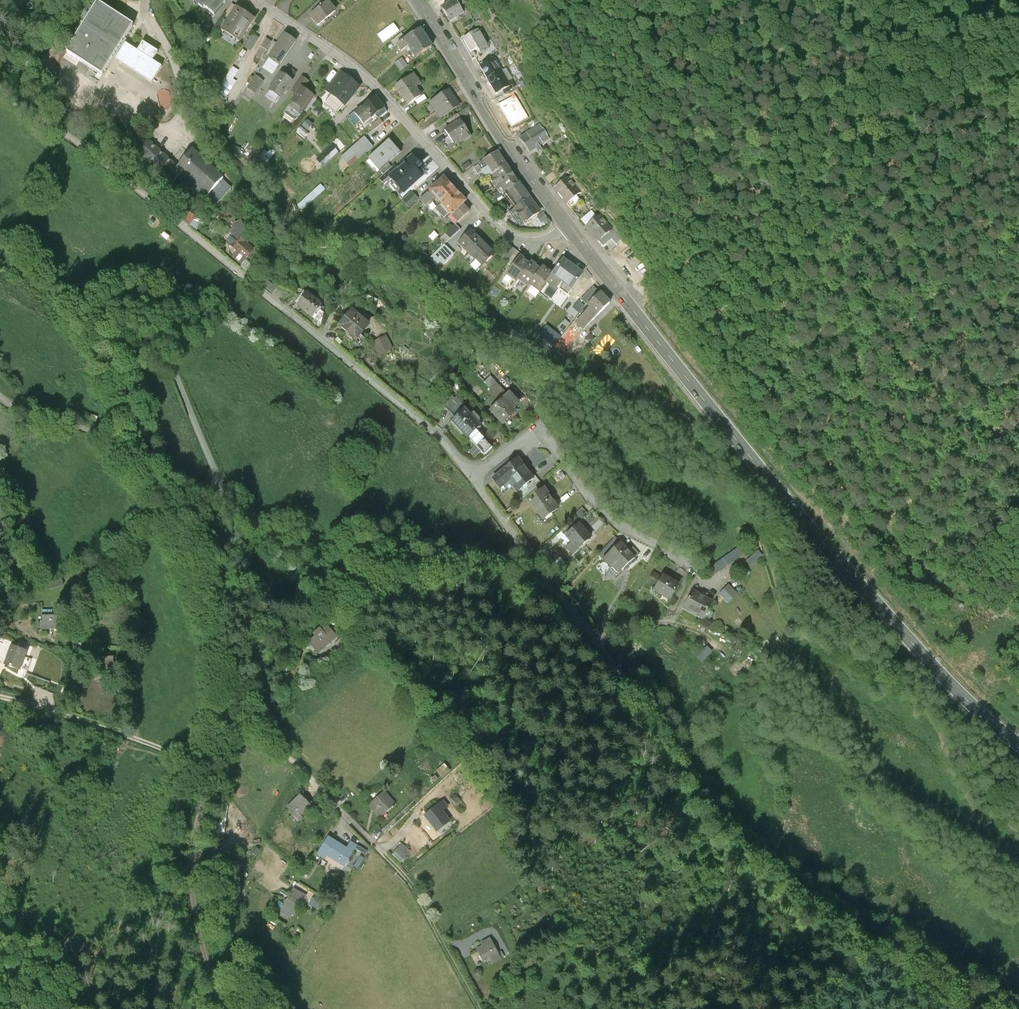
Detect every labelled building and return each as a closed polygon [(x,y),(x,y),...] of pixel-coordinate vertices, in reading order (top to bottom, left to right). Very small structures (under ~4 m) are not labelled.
[(202,10),(204,7),(209,11),(210,9),(215,14),(214,15),(215,16),(227,1),(226,0),(191,0),(202,10)] [(442,10),(450,23),(464,15),(460,8),(464,5),(462,2),(466,0),(457,0),(442,10)] [(134,27),(99,3),(67,52),(103,75),(134,27)] [(328,3),(311,17),(318,26),(335,12),(335,11),(333,13),(327,4),(328,3)] [(246,15),(237,9),(222,32),(238,43),(253,20),(246,16),(246,15)] [(489,50),(478,31),(463,40),(471,54),(478,50),(481,55),(489,50)] [(433,49),(421,32),(398,47),(402,54),(407,50),(409,53),(412,52),(416,59),(433,49)] [(295,43),(286,36),(269,59),(279,66),(295,43)] [(272,43),(265,39),(255,56),(261,60),(272,43)] [(138,50),(126,43),(116,59),(151,82),(162,66),(153,60),(158,52),(143,42),(138,50)] [(491,86),(496,95),(510,86),(508,82),(512,79),(506,70),(502,72),(495,60),(481,69),(488,81),(488,83),(489,86),(491,86)] [(330,85),(335,89),(345,78),(339,73),(330,85)] [(291,82),(281,75),(270,91),(280,98),(291,82)] [(263,82),(254,76),(246,88),(255,93),(263,82)] [(421,85),(415,76),(397,88),(405,100),(408,98),(411,104),(422,97),(416,89),(421,85)] [(292,91),(297,95),(301,88),(303,90),(308,82),(302,77),(292,91)] [(345,77),(345,78),(335,89),(331,94),(344,105),(358,88),(345,77)] [(303,90),(301,88),(297,95),(288,107),(299,114),(302,110),(303,111),(313,97),(303,90)] [(459,108),(449,93),(431,105),(441,120),(459,108)] [(387,112),(376,99),(363,108),(360,110),(358,109),(354,112),(347,118),(354,127),(361,121),(364,125),(375,116),(379,120),(387,112)] [(471,136),(461,121),(446,131),(455,144),(460,140),(462,143),(471,136)] [(550,139),(540,125),(519,139),(529,153),(550,139)] [(365,137),(341,157),(346,164),(356,156),(359,159),(373,147),(365,137)] [(178,165),(149,139),(138,151),(173,182),(178,176),(172,171),(178,165)] [(391,141),(369,159),(380,171),(401,152),(391,141)] [(339,153),(332,145),(317,158),(324,166),(339,153)] [(224,177),(192,149),(178,165),(172,171),(178,176),(194,190),(190,195),(199,204),(203,199),(204,199),(224,177)] [(498,173),(507,167),(499,154),(484,163),(489,170),(483,174),(487,181),(488,180),(498,174),(498,173)] [(425,174),(412,159),(391,177),(404,192),(425,174)] [(519,184),(507,167),(498,173),(498,174),(488,180),(495,190),(497,189),(501,195),(509,190),(519,205),(529,198),(520,184),(519,184)] [(580,193),(568,178),(554,189),(567,204),(580,193)] [(436,197),(441,204),(456,191),(445,179),(431,191),(431,192),(421,201),(426,206),(436,197)] [(466,203),(456,191),(441,204),(459,223),(469,213),(463,206),(466,203)] [(540,212),(529,198),(515,209),(525,223),(540,212)] [(597,219),(596,217),(585,226),(598,242),(612,230),(600,216),(597,219)] [(240,221),(232,224),(234,226),(229,232),(232,234),(228,239),(231,241),(229,243),(237,249),(233,254),(241,261),(250,251),(251,247),(243,239),(247,236),(240,221)] [(460,244),(477,260),(478,261),(490,249),(472,232),(460,244)] [(529,253),(538,258),(543,249),(533,244),(529,253)] [(494,254),(490,249),(478,261),(477,260),(471,266),(477,272),(494,254)] [(518,280),(531,263),(530,263),(529,265),(525,262),(526,261),(520,256),(507,275),(517,282),(518,280)] [(583,275),(564,261),(547,283),(556,290),(561,282),(572,290),(583,275)] [(528,287),(541,270),(531,263),(518,280),(528,287)] [(543,267),(541,270),(528,287),(528,288),(530,285),(539,292),(551,276),(548,273),(549,272),(543,267)] [(591,286),(579,301),(584,305),(596,289),(591,286)] [(298,303),(307,291),(304,289),(295,301),(298,303)] [(322,303),(307,291),(298,303),(312,314),(319,306),(322,303)] [(593,309),(598,315),(611,302),(601,293),(588,305),(593,309)] [(321,308),(319,306),(312,314),(318,318),(323,311),(320,309),(321,308)] [(368,320),(353,308),(340,323),(346,328),(348,325),(357,332),(368,320)] [(584,328),(598,315),(593,309),(588,313),(587,311),(577,321),(584,328)] [(392,345),(385,334),(373,341),(379,352),(392,345)] [(498,401),(491,407),(495,410),(493,412),(502,422),(515,410),(511,405),(516,401),(510,394),(509,395),(490,376),(473,362),(468,369),(484,381),(489,387),(487,389),(498,401)] [(470,415),(464,408),(453,419),(464,431),(485,453),(492,446),(476,429),(479,425),(477,423),(480,420),(480,417),(474,411),(470,415)] [(533,477),(517,458),(501,471),(507,477),(517,490),(533,477)] [(507,477),(501,471),(494,476),(500,483),(507,477)] [(558,506),(544,486),(534,494),(536,497),(531,500),(539,512),(541,511),(544,515),(558,506)] [(590,536),(578,522),(565,533),(577,547),(590,536)] [(620,542),(607,554),(621,569),(634,558),(620,542)] [(741,558),(735,550),(708,570),(713,577),(741,558)] [(621,569),(607,554),(602,558),(616,574),(621,569)] [(677,585),(654,572),(648,582),(655,586),(652,590),(661,595),(662,593),(670,597),(677,585)] [(738,595),(728,586),(719,595),(729,604),(738,595)] [(699,596),(691,592),(682,608),(701,618),(710,602),(703,598),(699,595),(699,596)] [(58,614),(41,614),(41,628),(58,629),(58,614)] [(336,636),(326,625),(321,629),(320,628),(315,633),(317,635),(309,641),(318,651),(336,636)] [(24,650),(11,645),(5,663),(17,667),(24,650)] [(705,645),(697,655),(703,660),(712,651),(705,645)] [(112,673),(112,656),(94,656),(94,673),(112,673)] [(395,803),(385,792),(381,796),(380,794),(368,805),(380,818),(392,806),(394,808),(394,807),(393,805),(395,803)] [(311,807),(300,796),(288,809),(299,819),(311,807)] [(443,801),(425,815),(437,831),(449,820),(442,811),(448,807),(443,801)] [(348,846),(330,834),(317,855),(324,859),(325,856),(326,857),(327,855),(344,865),(356,846),(350,842),(348,846)] [(402,844),(391,854),(400,863),(411,853),(402,844)] [(308,896),(293,888),(280,911),(290,917),(297,904),(302,906),(308,896)] [(478,949),(477,949),(484,962),(485,961),(485,960),(489,958),(498,953),(489,939),(485,941),(487,944),(478,949)] [(498,953),(489,958),(491,964),(500,959),(498,953)]
